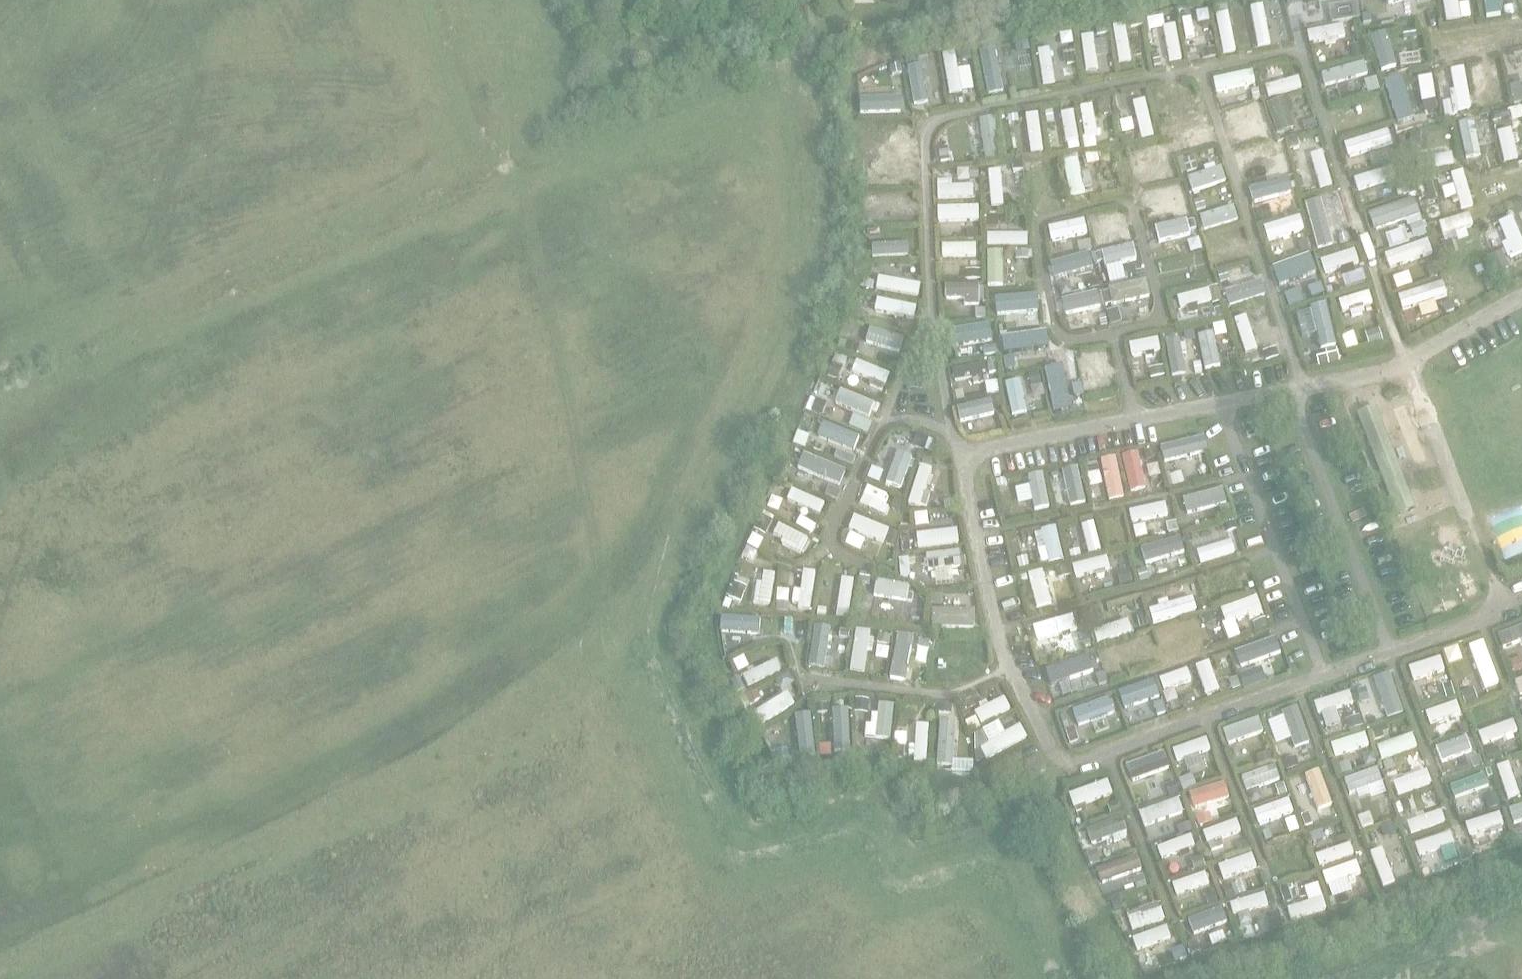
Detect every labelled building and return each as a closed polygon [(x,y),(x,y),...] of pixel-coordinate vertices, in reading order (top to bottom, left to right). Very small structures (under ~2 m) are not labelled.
[(1257,42),(1268,40),(1264,19),(1268,18),(1266,11),(1262,12),(1260,0),(1248,0),(1257,42)] [(1292,11),(1314,0),(1287,0),(1292,11)] [(1433,0),(1421,0),(1425,23),(1436,22),(1433,0)] [(1446,21),(1460,19),(1457,0),(1443,0),(1446,21)] [(1498,0),(1484,0),(1486,16),(1500,14),(1498,0)] [(1329,6),(1332,22),(1358,18),(1355,2),(1329,6)] [(1225,6),(1213,9),(1220,43),(1231,41),(1227,20),(1234,19),(1232,11),(1227,12),(1225,6)] [(1194,22),(1182,25),(1189,59),(1201,57),(1196,35),(1200,35),(1199,28),(1196,28),(1194,22)] [(1130,61),(1124,23),(1113,25),(1119,63),(1130,61)] [(1181,59),(1174,24),(1163,26),(1169,61),(1181,59)] [(1342,24),(1307,32),(1309,43),(1324,40),(1325,44),(1335,42),(1334,38),(1344,36),(1342,24)] [(1407,67),(1401,31),(1385,34),(1391,69),(1407,67)] [(1097,69),(1092,34),(1081,36),(1086,70),(1097,69)] [(976,45),(984,90),(996,88),(991,61),(995,60),(991,43),(976,45)] [(1066,81),(1060,46),(1049,48),(1055,83),(1066,81)] [(954,51),(942,53),(949,93),(972,89),(968,67),(957,69),(954,51)] [(1506,98),(1498,60),(1485,63),(1493,101),(1506,98)] [(1513,63),(1516,75),(1521,73),(1521,60),(1513,63)] [(928,102),(921,64),(907,67),(914,104),(928,102)] [(1357,76),(1354,64),(1320,73),(1323,84),(1344,79),(1345,84),(1351,82),(1350,77),(1357,76)] [(1471,108),(1463,67),(1450,69),(1454,90),(1449,91),(1451,100),(1442,102),(1445,118),(1454,116),(1454,114),(1458,113),(1458,111),(1471,108)] [(1219,90),(1254,82),(1251,70),(1216,78),(1219,90)] [(1298,77),(1265,86),(1268,97),(1301,88),(1298,77)] [(1419,120),(1413,84),(1401,86),(1408,122),(1419,120)] [(862,111),(899,111),(899,99),(897,99),(897,88),(862,89),(862,111)] [(1160,118),(1198,108),(1195,97),(1184,100),(1183,94),(1176,96),(1177,102),(1157,107),(1160,118)] [(1096,99),(1099,115),(1111,113),(1109,97),(1096,99)] [(1283,98),(1266,104),(1277,134),(1294,128),(1288,112),(1292,110),(1288,99),(1284,101),(1283,98)] [(1153,137),(1144,99),(1133,101),(1142,140),(1153,137)] [(1369,113),(1365,101),(1331,111),(1335,123),(1369,113)] [(1260,102),(1225,115),(1229,126),(1251,118),(1253,122),(1263,119),(1262,115),(1264,114),(1260,102)] [(1080,106),(1085,136),(1097,134),(1096,132),(1100,131),(1099,122),(1095,123),(1091,104),(1080,106)] [(1078,140),(1073,111),(1061,113),(1066,142),(1078,140)] [(1042,152),(1037,113),(1025,115),(1031,153),(1042,152)] [(1458,119),(1465,155),(1476,153),(1475,143),(1479,142),(1477,133),(1472,134),(1468,117),(1458,119)] [(998,156),(993,118),(981,119),(987,158),(998,156)] [(1378,132),(1340,144),(1344,155),(1359,150),(1361,155),(1370,152),(1368,147),(1392,140),(1388,129),(1378,132)] [(1517,158),(1510,129),(1498,132),(1504,161),(1517,158)] [(1213,143),(1210,131),(1176,141),(1179,153),(1213,143)] [(912,147),(912,134),(877,135),(877,148),(912,147)] [(1275,153),(1272,141),(1242,150),(1245,162),(1275,153)] [(1172,167),(1168,145),(1132,153),(1135,165),(1152,161),(1153,168),(1159,167),(1159,169),(1172,167)] [(1294,174),(1328,165),(1325,153),(1302,159),(1301,156),(1295,158),(1296,161),(1291,163),(1294,174)] [(1418,172),(1453,165),(1451,153),(1416,160),(1418,172)] [(913,172),(913,154),(877,155),(878,167),(899,167),(899,172),(913,172)] [(1085,192),(1077,158),(1063,161),(1071,196),(1085,192)] [(1116,191),(1111,158),(1100,159),(1105,193),(1116,191)] [(1044,164),(1028,167),(1034,202),(1046,200),(1043,178),(1046,177),(1044,164)] [(1353,178),(1357,190),(1395,178),(1391,166),(1353,178)] [(1003,206),(1000,169),(987,170),(991,207),(1003,206)] [(1191,191),(1225,181),(1222,169),(1201,175),(1199,170),(1186,174),(1191,191)] [(1472,205),(1462,170),(1451,174),(1457,196),(1451,197),(1453,204),(1459,202),(1461,208),(1472,205)] [(1292,192),(1288,178),(1249,188),(1253,203),(1292,192)] [(938,198),(973,197),(972,185),(951,185),(951,180),(937,180),(938,198)] [(1437,201),(1432,182),(1424,184),(1426,192),(1423,193),(1426,204),(1437,201)] [(1176,199),(1173,187),(1145,192),(1147,205),(1159,202),(1160,211),(1171,208),(1170,200),(1176,199)] [(1232,199),(1229,188),(1194,197),(1197,209),(1219,203),(1220,207),(1226,205),(1225,201),(1232,199)] [(1310,212),(1340,203),(1337,192),(1307,201),(1310,212)] [(1408,212),(1405,202),(1367,213),(1371,223),(1389,218),(1390,222),(1395,221),(1393,216),(1408,212)] [(938,222),(979,220),(978,205),(937,207),(938,222)] [(917,220),(917,208),(879,209),(879,221),(917,220)] [(1469,213),(1439,223),(1443,235),(1473,226),(1469,213)] [(1304,230),(1299,216),(1264,227),(1268,241),(1304,230)] [(1511,216),(1498,222),(1506,242),(1502,244),(1508,258),(1521,252),(1521,241),(1511,216)] [(1051,241),(1086,233),(1083,219),(1048,227),(1051,241)] [(1191,230),(1188,219),(1152,228),(1155,239),(1176,234),(1177,238),(1185,236),(1184,232),(1191,230)] [(1097,245),(1128,237),(1126,226),(1108,230),(1107,226),(1100,228),(1101,232),(1095,234),(1097,245)] [(1318,250),(1353,240),(1350,229),(1315,239),(1318,250)] [(1027,234),(987,234),(987,246),(1027,246),(1027,234)] [(1413,256),(1408,238),(1380,247),(1383,258),(1399,253),(1401,257),(1408,255),(1408,257),(1413,256)] [(942,257),(976,256),(975,243),(941,244),(942,257)] [(1247,243),(1210,253),(1213,265),(1250,255),(1247,243)] [(915,256),(915,244),(884,244),(884,256),(915,256)] [(1132,256),(1129,245),(1102,252),(1105,261),(1097,263),(1101,277),(1110,275),(1107,263),(1113,261),(1114,266),(1118,265),(1117,260),(1132,256)] [(1358,262),(1354,249),(1320,260),(1324,273),(1339,268),(1341,276),(1354,272),(1351,264),(1358,262)] [(1002,285),(1002,250),(987,251),(988,285),(1002,285)] [(1509,267),(1502,250),(1489,256),(1496,272),(1509,267)] [(1166,276),(1202,266),(1199,254),(1163,264),(1166,276)] [(1058,276),(1092,267),(1089,255),(1055,265),(1058,276)] [(1313,270),(1310,258),(1276,268),(1280,280),(1296,275),(1298,281),(1314,276),(1313,270)] [(1221,273),(1228,296),(1239,293),(1236,283),(1241,282),(1240,278),(1251,274),(1248,266),(1232,270),(1221,273)] [(876,288),(918,296),(920,284),(897,280),(898,274),(880,271),(879,276),(878,276),(876,288)] [(1431,281),(1427,271),(1389,283),(1393,294),(1419,285),(1420,290),(1430,287),(1428,282),(1431,281)] [(1112,305),(1150,297),(1146,279),(1108,287),(1112,305)] [(978,285),(946,285),(946,298),(964,298),(964,304),(978,304),(978,302),(984,302),(984,287),(978,287),(978,285)] [(1222,301),(1218,286),(1218,285),(1208,288),(1208,289),(1177,297),(1180,309),(1187,307),(1188,313),(1198,310),(1197,304),(1212,301),(1213,304),(1222,301)] [(1105,302),(1102,289),(1063,299),(1066,312),(1084,307),(1085,311),(1094,309),(1093,305),(1105,302)] [(1372,303),(1368,291),(1338,300),(1342,312),(1349,310),(1351,316),(1365,312),(1363,306),(1372,303)] [(1034,293),(992,293),(992,305),(1003,305),(1003,310),(1009,310),(1009,305),(1034,305),(1034,293)] [(913,318),(916,306),(877,298),(875,310),(913,318)] [(1329,313),(1326,302),(1292,310),(1295,321),(1329,313)] [(1257,350),(1245,315),(1234,319),(1246,353),(1257,350)] [(952,342),(989,337),(987,325),(950,330),(952,342)] [(1216,356),(1209,326),(1198,328),(1205,359),(1216,356)] [(903,338),(870,328),(865,342),(899,352),(903,338)] [(1365,332),(1369,345),(1383,341),(1379,328),(1365,332)] [(1183,373),(1175,335),(1164,337),(1172,375),(1183,373)] [(1160,349),(1158,338),(1129,344),(1131,355),(1145,353),(1146,357),(1155,356),(1154,351),(1160,349)] [(1097,390),(1092,354),(1081,356),(1086,391),(1097,390)] [(1005,373),(1039,367),(1037,356),(1003,362),(1005,373)] [(1061,390),(1055,359),(1043,361),(1049,392),(1061,390)] [(890,374),(856,360),(852,372),(871,380),(869,385),(882,390),(884,385),(885,385),(890,374)] [(984,364),(952,369),(954,381),(973,378),(974,383),(987,381),(984,364)] [(1026,412),(1019,380),(1004,383),(1012,415),(1026,412)] [(874,403),(840,389),(835,403),(868,417),(874,403)] [(960,421),(993,413),(990,399),(957,407),(960,421)] [(1415,509),(1376,407),(1357,414),(1397,516),(1415,509)] [(862,437),(825,423),(821,435),(858,448),(862,437)] [(1202,444),(1198,439),(1194,438),(1189,440),(1186,444),(1187,449),(1189,453),(1194,454),(1199,453),(1202,450),(1202,444)] [(1183,484),(1172,449),(1161,452),(1172,487),(1183,484)] [(901,492),(913,455),(902,451),(890,488),(901,492)] [(1145,488),(1137,452),(1122,456),(1130,492),(1145,488)] [(1124,497),(1115,457),(1100,460),(1109,501),(1124,497)] [(843,472),(814,459),(809,470),(838,482),(843,472)] [(932,468),(921,465),(908,503),(919,507),(920,505),(925,506),(930,493),(924,491),(926,486),(930,487),(933,478),(929,477),(932,468)] [(793,486),(797,474),(782,468),(777,479),(793,486)] [(1086,503),(1079,470),(1067,472),(1069,481),(1065,482),(1067,492),(1071,491),(1074,506),(1086,503)] [(1014,487),(1020,517),(1032,515),(1028,497),(1033,496),(1032,489),(1027,490),(1026,484),(1014,487)] [(898,498),(866,486),(861,498),(880,505),(878,511),(891,516),(895,505),(903,508),(906,499),(899,497),(898,498)] [(824,503),(792,489),(787,500),(819,514),(824,503)] [(1185,528),(1223,517),(1220,505),(1181,517),(1185,528)] [(1157,533),(1150,508),(1139,511),(1146,536),(1157,533)] [(765,534),(773,520),(761,514),(753,528),(765,534)] [(1120,545),(1113,514),(1101,517),(1108,547),(1120,545)] [(888,529),(854,516),(849,529),(883,542),(888,529)] [(1100,551),(1093,522),(1081,525),(1089,554),(1100,551)] [(807,538),(778,524),(773,534),(782,539),(780,543),(799,553),(807,538)] [(1231,536),(1228,524),(1189,537),(1192,549),(1216,541),(1217,545),(1223,542),(1222,539),(1231,536)] [(1063,560),(1055,527),(1041,530),(1042,535),(1035,536),(1040,554),(1046,553),(1049,563),(1063,560)] [(918,548),(958,543),(957,529),(916,534),(918,548)] [(1185,548),(1181,536),(1149,546),(1153,558),(1170,553),(1171,557),(1179,555),(1177,550),(1185,548)] [(1144,559),(1141,548),(1113,555),(1116,567),(1144,559)] [(929,570),(960,566),(959,550),(927,554),(929,570)] [(1109,568),(1106,557),(1072,565),(1075,577),(1094,572),(1096,577),(1106,574),(1105,569),(1109,568)] [(1250,576),(1246,565),(1212,575),(1216,587),(1250,576)] [(810,610),(815,572),(804,570),(801,591),(794,590),(792,603),(798,604),(798,608),(810,610)] [(1042,570),(1028,574),(1037,608),(1051,605),(1046,586),(1050,585),(1048,575),(1044,576),(1042,570)] [(769,605),(775,574),(764,572),(762,583),(757,582),(754,603),(769,605)] [(848,619),(853,580),(842,578),(836,617),(848,619)] [(740,601),(746,586),(734,581),(732,586),(730,586),(727,595),(729,595),(728,596),(740,601)] [(887,617),(891,585),(876,583),(871,615),(887,617)] [(911,586),(899,585),(895,614),(908,616),(909,599),(914,600),(915,593),(910,592),(911,586)] [(1263,615),(1256,596),(1220,609),(1225,622),(1248,614),(1250,619),(1263,615)] [(1153,623),(1197,611),(1193,597),(1168,604),(1167,599),(1158,602),(1159,607),(1149,609),(1153,623)] [(974,610),(932,610),(932,628),(973,629),(974,610)] [(1076,630),(1072,615),(1033,627),(1037,642),(1062,634),(1063,638),(1070,636),(1069,632),(1076,630)] [(807,637),(806,625),(805,625),(805,619),(796,620),(796,626),(793,626),(794,639),(807,637)] [(1180,625),(1190,652),(1202,648),(1196,633),(1202,631),(1197,619),(1180,625)] [(1128,620),(1093,631),(1097,643),(1131,631),(1128,620)] [(785,638),(783,621),(758,623),(759,634),(770,633),(770,639),(785,638)] [(1521,640),(1521,625),(1497,635),(1503,648),(1521,640)] [(822,658),(825,628),(813,627),(811,657),(822,658)] [(870,631),(856,629),(851,671),(864,673),(867,649),(872,650),(873,639),(869,638),(870,631)] [(909,637),(898,635),(891,670),(902,672),(906,655),(913,656),(916,639),(909,638),(909,637)] [(1275,658),(1269,641),(1235,654),(1239,665),(1260,658),(1262,663),(1275,658)] [(981,660),(982,647),(949,645),(949,658),(966,658),(965,664),(974,664),(974,659),(981,660)] [(1123,672),(1111,645),(1099,651),(1112,677),(1123,672)] [(1486,657),(1483,647),(1458,656),(1461,666),(1486,657)] [(1091,671),(1086,657),(1046,670),(1051,684),(1091,671)] [(1447,680),(1440,657),(1409,667),(1413,680),(1432,674),(1435,684),(1447,680)] [(748,687),(780,671),(775,660),(743,676),(748,687)] [(1219,690),(1208,662),(1195,666),(1206,695),(1219,690)] [(1191,680),(1186,669),(1159,679),(1163,690),(1191,680)] [(1156,698),(1150,682),(1119,693),(1123,705),(1142,698),(1143,703),(1156,698)] [(1500,698),(1497,687),(1470,695),(1473,706),(1481,704),(1482,708),(1491,706),(1490,701),(1500,698)] [(762,724),(795,704),(788,692),(755,713),(762,724)] [(1083,722),(1115,710),(1110,696),(1078,708),(1083,722)] [(981,724),(1009,710),(1003,698),(988,705),(986,701),(978,704),(981,709),(975,712),(981,724)] [(1353,720),(1346,699),(1321,708),(1324,718),(1327,717),(1330,727),(1353,720)] [(850,742),(848,701),(835,702),(836,708),(830,708),(831,720),(837,719),(838,742),(850,742)] [(1365,725),(1401,713),(1397,702),(1382,707),(1381,702),(1360,709),(1365,725)] [(1460,713),(1456,702),(1425,712),(1429,724),(1449,717),(1451,721),(1456,719),(1455,715),(1460,713)] [(890,743),(894,704),(881,703),(881,709),(876,708),(875,719),(880,720),(877,742),(890,743)] [(815,754),(810,713),(798,714),(801,741),(796,742),(797,749),(802,748),(803,756),(815,754)] [(1299,725),(1296,713),(1266,722),(1269,734),(1299,725)] [(1227,744),(1262,732),(1257,718),(1223,730),(1227,744)] [(1513,720),(1479,733),(1483,744),(1505,736),(1507,742),(1514,740),(1512,734),(1517,732),(1513,720)] [(926,761),(928,725),(916,724),(915,746),(909,746),(909,754),(914,755),(914,760),(926,761)] [(982,730),(974,734),(975,751),(975,762),(976,763),(985,758),(986,760),(1027,738),(1020,725),(989,742),(982,730)] [(1368,746),(1364,734),(1331,744),(1334,756),(1368,746)] [(1382,759),(1417,748),(1413,734),(1377,746),(1382,759)] [(1474,748),(1470,736),(1435,748),(1439,760),(1474,748)] [(1210,749),(1206,738),(1172,750),(1176,761),(1210,749)] [(970,746),(944,741),(943,747),(937,746),(935,758),(941,759),(940,765),(947,766),(948,760),(969,764),(971,753),(968,752),(970,746)] [(1168,772),(1163,761),(1131,775),(1135,786),(1151,779),(1153,784),(1157,782),(1155,777),(1168,772)] [(1497,766),(1508,800),(1520,796),(1518,791),(1521,790),(1521,785),(1520,780),(1515,781),(1508,763),(1497,766)] [(1381,782),(1376,768),(1344,779),(1349,794),(1356,792),(1358,798),(1369,794),(1367,787),(1381,782)] [(1398,796),(1431,784),(1426,770),(1393,783),(1398,796)] [(1112,794),(1107,780),(1069,794),(1073,808),(1079,806),(1080,809),(1086,807),(1085,804),(1112,794)] [(1229,798),(1224,783),(1189,794),(1193,809),(1229,798)] [(1326,787),(1298,798),(1304,811),(1315,806),(1318,812),(1327,808),(1325,802),(1331,799),(1326,787)] [(1181,811),(1177,799),(1144,811),(1148,823),(1168,816),(1169,819),(1175,817),(1174,814),(1181,811)] [(1258,825),(1293,813),(1288,799),(1253,811),(1258,825)] [(1521,820),(1521,804),(1509,809),(1514,823),(1521,820)] [(1411,834),(1445,822),(1441,811),(1424,816),(1423,812),(1415,815),(1416,819),(1407,822),(1411,834)] [(1499,813),(1465,824),(1469,836),(1489,829),(1491,834),(1502,831),(1500,826),(1503,825),(1499,813)] [(1126,832),(1121,818),(1086,830),(1091,845),(1113,837),(1114,842),(1127,838),(1125,832),(1126,832)] [(1240,831),(1236,820),(1203,832),(1207,843),(1208,843),(1211,851),(1224,846),(1221,838),(1240,831)] [(1420,853),(1455,841),(1451,830),(1428,838),(1426,834),(1418,837),(1419,841),(1416,842),(1420,853)] [(1194,847),(1190,835),(1157,847),(1161,859),(1194,847)] [(1273,859),(1307,848),(1303,837),(1270,848),(1273,859)] [(1350,844),(1316,856),(1320,867),(1354,855),(1350,844)] [(1377,867),(1407,856),(1402,844),(1372,856),(1377,867)] [(1096,851),(1096,850),(1086,853),(1090,866),(1112,859),(1108,847),(1096,851)] [(1251,854),(1218,866),(1223,879),(1256,867),(1251,854)] [(1296,862),(1300,875),(1311,872),(1310,870),(1314,869),(1311,859),(1307,860),(1306,858),(1296,862)] [(1356,862),(1322,873),(1326,885),(1347,878),(1349,884),(1356,882),(1354,876),(1360,874),(1356,862)] [(1143,884),(1139,872),(1102,885),(1106,896),(1143,884)] [(1209,884),(1205,873),(1172,884),(1176,895),(1209,884)] [(1264,894),(1229,904),(1233,915),(1267,905),(1264,894)] [(1132,931),(1164,920),(1160,908),(1144,914),(1143,908),(1127,914),(1132,931)] [(1221,908),(1187,920),(1191,931),(1213,923),(1215,929),(1227,924),(1221,908)] [(1278,911),(1265,914),(1269,928),(1271,927),(1272,930),(1282,928),(1281,924),(1278,911)] [(1170,939),(1166,927),(1132,939),(1136,950),(1170,939)]
